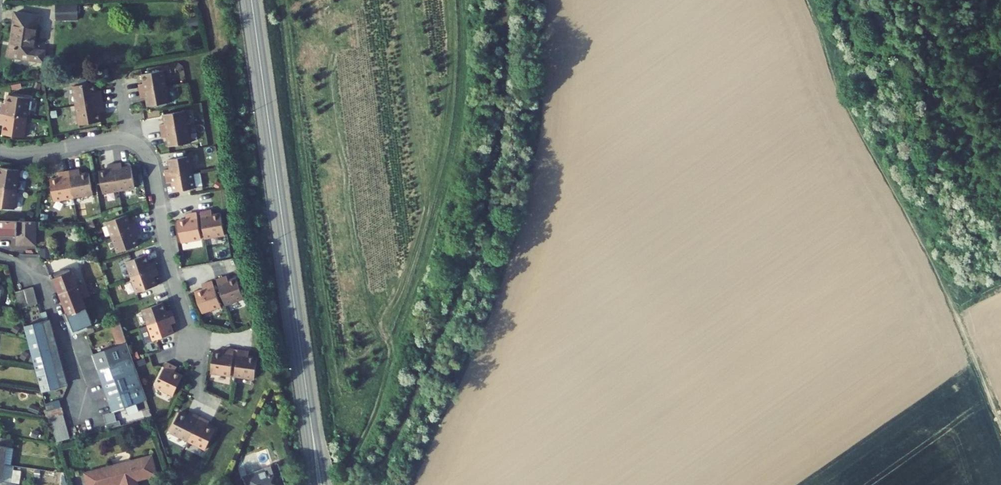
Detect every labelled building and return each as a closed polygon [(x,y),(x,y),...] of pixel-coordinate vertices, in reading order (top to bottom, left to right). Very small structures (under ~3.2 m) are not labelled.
[(77,19),(77,4),(57,4),(57,20),(77,19)] [(34,50),(39,16),(16,13),(9,56),(44,61),(45,51),(34,50)] [(199,25),(197,17),(190,19),(192,26),(199,25)] [(167,87),(164,71),(142,74),(144,84),(139,84),(140,91),(167,87)] [(96,91),(94,82),(73,86),(76,106),(103,101),(102,94),(97,95),(96,91)] [(169,103),(167,87),(140,91),(141,98),(146,97),(148,106),(169,103)] [(27,118),(30,98),(8,95),(7,104),(6,108),(1,107),(0,114),(27,118)] [(100,113),(99,109),(104,108),(103,101),(76,106),(79,125),(101,122),(100,113)] [(187,127),(185,111),(163,115),(165,124),(159,125),(160,132),(187,127)] [(27,118),(0,114),(0,121),(4,122),(4,126),(3,134),(24,138),(27,118)] [(190,143),(187,127),(160,132),(162,138),(167,137),(168,147),(190,143)] [(193,172),(190,156),(168,160),(170,169),(164,170),(165,177),(193,172)] [(135,188),(131,166),(122,168),(121,162),(114,164),(119,191),(135,188)] [(119,191),(114,164),(108,165),(108,170),(99,172),(103,193),(119,191)] [(20,170),(0,167),(0,187),(17,190),(20,170)] [(93,194),(89,173),(80,174),(77,175),(76,169),(69,171),(73,198),(93,194)] [(73,198),(69,171),(62,172),(63,177),(59,178),(50,179),(54,201),(73,198)] [(195,188),(193,172),(165,177),(167,183),(172,183),(173,192),(195,188)] [(17,190),(0,187),(0,207),(14,209),(17,190)] [(224,235),(221,213),(212,215),(208,215),(207,210),(200,211),(205,238),(224,235)] [(201,239),(196,212),(189,213),(190,219),(187,219),(178,221),(182,242),(201,239)] [(112,238),(138,228),(135,222),(130,224),(127,215),(106,222),(112,238)] [(36,225),(36,221),(0,221),(0,236),(17,236),(17,245),(35,245),(36,225)] [(138,246),(135,237),(140,235),(138,228),(112,238),(117,253),(138,246)] [(157,268),(155,262),(150,264),(146,255),(126,262),(131,277),(157,268)] [(157,285),(154,277),(159,275),(157,268),(131,277),(136,293),(157,285)] [(75,279),(84,301),(95,297),(86,275),(75,279)] [(244,298),(236,278),(228,281),(224,282),(223,277),(216,279),(225,305),(244,298)] [(221,306),(212,280),(205,283),(207,288),(203,289),(195,292),(202,313),(221,306)] [(25,325),(34,362),(52,357),(55,356),(45,320),(42,320),(34,287),(33,288),(16,292),(24,325),(25,325)] [(148,325),(174,316),(171,310),(166,311),(163,302),(142,310),(148,325)] [(174,333),(171,324),(176,323),(174,316),(148,325),(153,340),(174,333)] [(137,371),(133,361),(132,357),(126,341),(124,334),(120,323),(112,326),(118,343),(118,345),(93,354),(99,369),(104,383),(109,397),(114,412),(147,400),(142,385),(137,371)] [(231,376),(234,349),(227,348),(226,353),(223,352),(214,351),(211,373),(231,376)] [(254,379),(257,357),(248,356),(244,355),(245,350),(238,349),(234,376),(254,379)] [(29,354),(25,351),(20,358),(24,361),(29,354)] [(60,387),(52,357),(34,362),(42,391),(60,387)] [(173,395),(182,375),(174,371),(171,370),(173,365),(167,362),(155,387),(173,395)] [(48,416),(62,414),(61,401),(46,402),(48,416)] [(136,405),(126,407),(128,414),(138,411),(136,405)] [(188,441),(200,416),(193,413),(191,418),(188,416),(179,412),(170,432),(188,441)] [(115,413),(106,414),(106,426),(116,426),(115,413)] [(205,449),(215,430),(207,426),(204,424),(206,419),(200,416),(188,441),(205,449)] [(13,448),(10,448),(12,439),(0,438),(0,464),(11,465),(13,448)] [(152,455),(85,473),(88,484),(118,484),(121,484),(138,484),(137,480),(157,475),(152,455)] [(272,467),(270,463),(246,472),(248,476),(272,467)] [(13,466),(11,465),(0,464),(0,484),(16,484),(11,483),(13,466)] [(278,465),(272,467),(248,476),(247,476),(250,484),(285,484),(278,465)]
